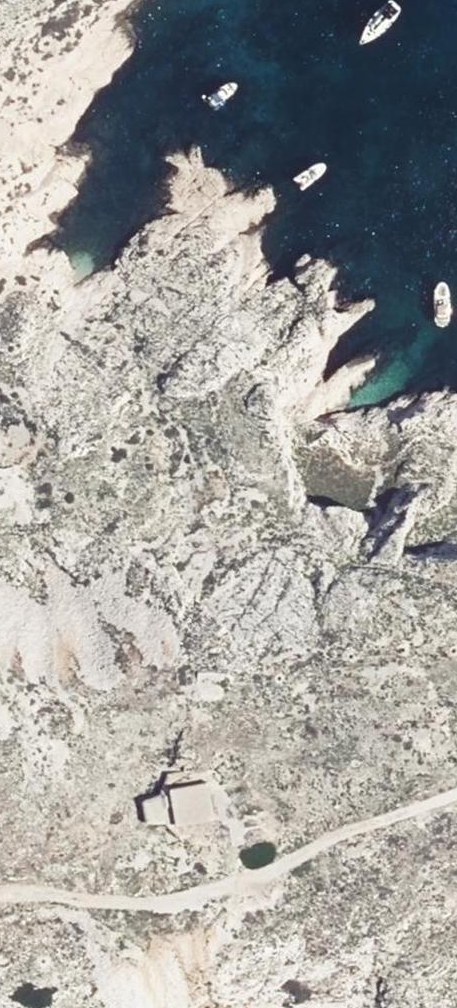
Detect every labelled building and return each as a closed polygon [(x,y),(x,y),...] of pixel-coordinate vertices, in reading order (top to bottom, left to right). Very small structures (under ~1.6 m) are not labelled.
[(165,824),(181,840),(268,828),(256,759),(169,773),(159,794),(141,800),(144,824),(165,824)]
